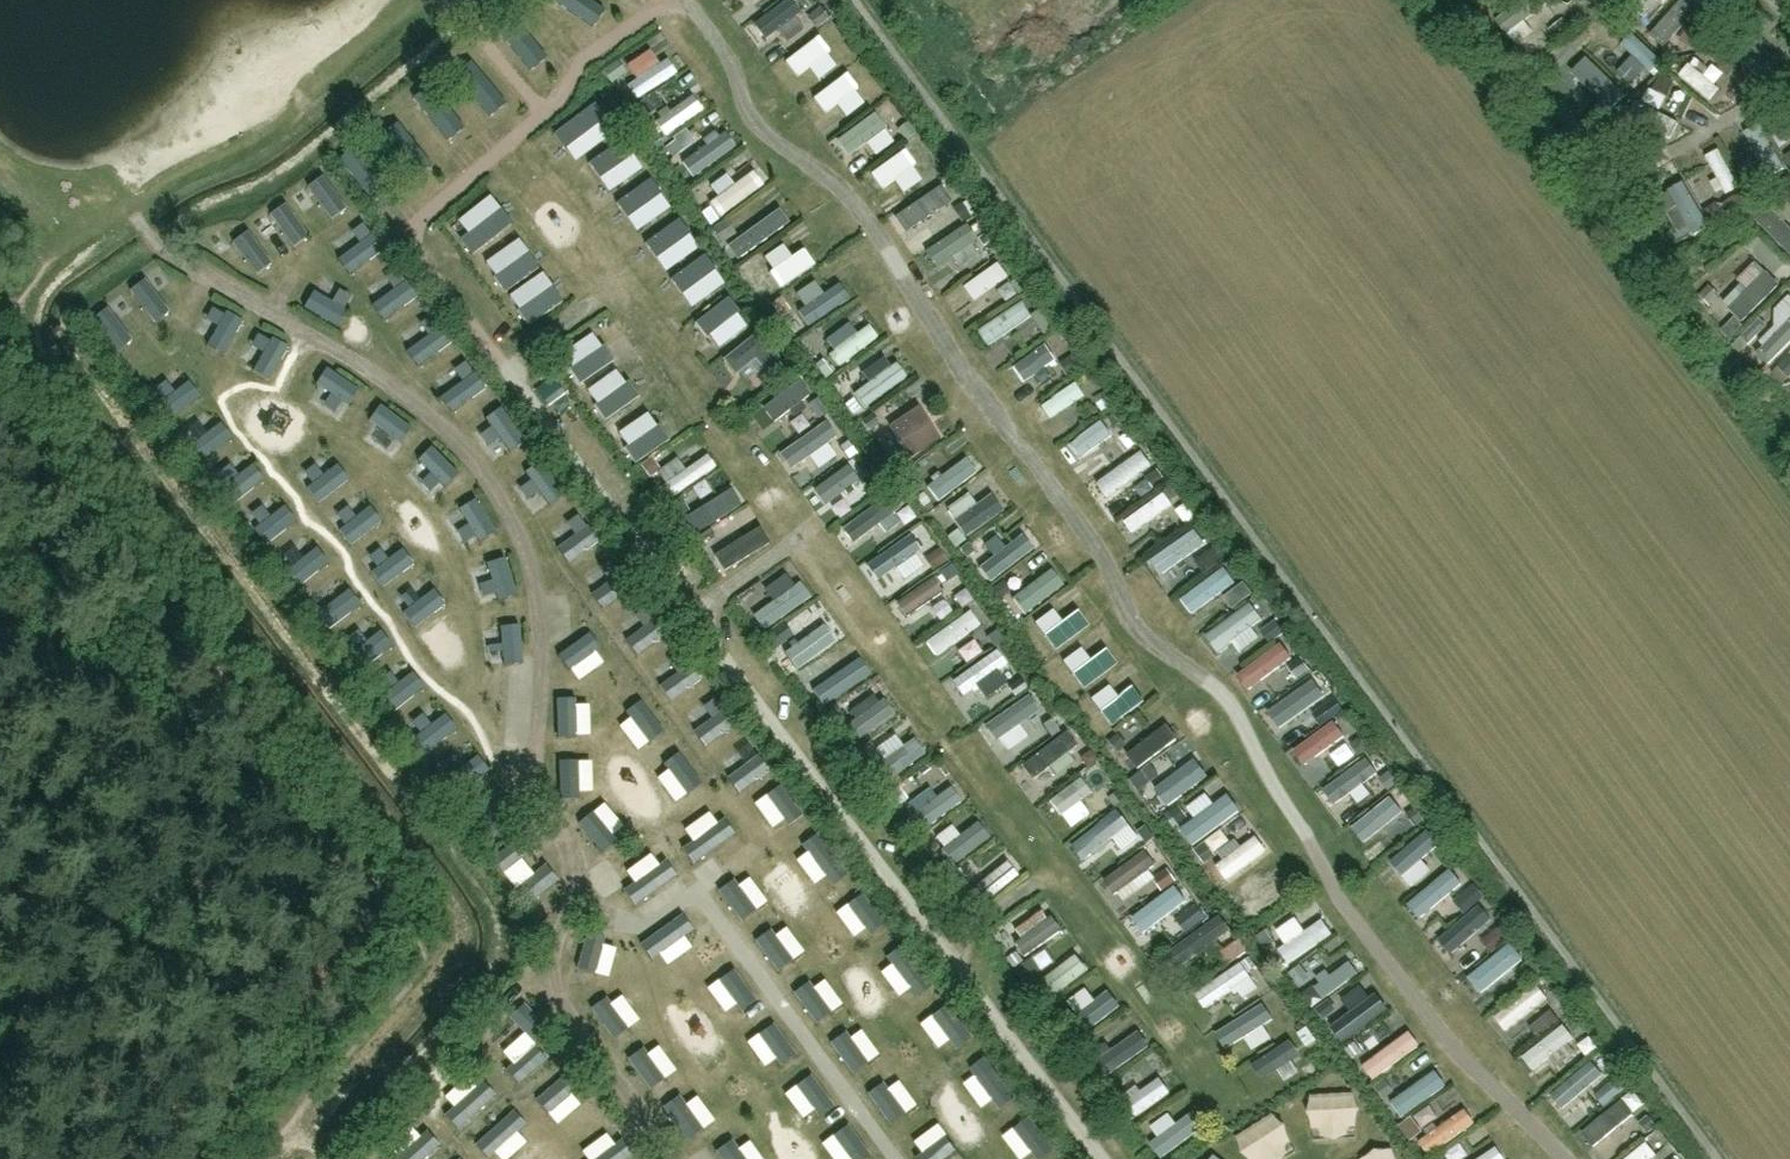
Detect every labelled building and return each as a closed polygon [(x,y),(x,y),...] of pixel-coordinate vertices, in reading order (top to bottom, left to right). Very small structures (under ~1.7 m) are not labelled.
[(615,0),(574,0),(564,7),(578,27),(615,0)] [(804,29),(819,20),(806,0),(790,0),(768,14),(783,38),(802,26),(804,29)] [(1670,35),(1686,43),(1703,12),(1687,3),(1670,35)] [(1766,13),(1755,25),(1770,38),(1780,26),(1766,13)] [(787,51),(797,76),(819,68),(821,72),(840,64),(829,34),(787,51)] [(506,85),(544,55),(528,35),(490,65),(506,85)] [(1643,73),(1658,62),(1637,35),(1622,46),(1643,73)] [(1746,65),(1756,57),(1738,35),(1728,43),(1746,65)] [(1569,36),(1521,86),(1583,148),(1635,96),(1569,36)] [(636,100),(681,75),(671,58),(626,83),(636,100)] [(570,85),(579,69),(564,61),(555,77),(570,85)] [(1715,101),(1724,89),(1692,64),(1683,76),(1715,101)] [(827,100),(853,81),(845,69),(818,88),(827,100)] [(693,95),(659,122),(671,138),(706,111),(693,95)] [(851,158),(893,132),(879,109),(837,134),(851,158)] [(584,117),(551,149),(565,163),(597,131),(584,117)] [(725,140),(682,163),(690,178),(733,155),(725,140)] [(883,194),(924,163),(907,141),(866,172),(883,194)] [(587,167),(612,193),(638,169),(613,142),(587,167)] [(1713,153),(1727,195),(1740,191),(1725,149),(1713,153)] [(756,171),(712,203),(721,216),(765,184),(756,171)] [(440,202),(456,221),(488,195),(473,176),(440,202)] [(640,188),(618,202),(624,212),(646,197),(640,188)] [(934,189),(899,216),(911,232),(947,205),(934,189)] [(637,222),(658,206),(650,196),(629,212),(637,222)] [(460,250),(474,267),(517,231),(503,214),(460,250)] [(650,262),(688,229),(676,215),(637,247),(650,262)] [(935,267),(982,238),(971,221),(925,250),(935,267)] [(1789,248),(1789,223),(1779,230),(1789,248)] [(810,244),(766,275),(776,290),(820,259),(810,244)] [(527,248),(492,281),(510,300),(545,267),(527,248)] [(244,251),(238,274),(261,280),(267,257),(244,251)] [(700,254),(664,288),(677,302),(713,268),(700,254)] [(390,295),(407,281),(390,261),(373,275),(390,295)] [(978,301),(1012,282),(1001,261),(966,281),(978,301)] [(1746,319),(1783,284),(1768,269),(1732,304),(1746,319)] [(537,335),(576,298),(558,279),(519,316),(537,335)] [(703,343),(742,312),(729,297),(691,328),(703,343)] [(497,310),(510,326),(521,317),(508,301),(497,310)] [(992,346),(1038,321),(1028,303),(982,328),(992,346)] [(1056,312),(1039,321),(1046,334),(1063,325),(1056,312)] [(1761,353),(1776,366),(1789,349),(1789,318),(1761,353)] [(262,361),(273,336),(250,326),(239,351),(262,361)] [(781,362),(759,335),(722,364),(736,379),(756,364),(764,375),(781,362)] [(1019,362),(1032,378),(1064,350),(1051,335),(1019,362)] [(810,361),(825,355),(819,339),(804,345),(810,361)] [(618,340),(571,371),(583,388),(629,357),(618,340)] [(862,408),(909,374),(895,356),(848,390),(862,408)] [(599,401),(608,420),(656,397),(647,378),(599,401)] [(768,429),(812,396),(798,378),(754,410),(768,429)] [(1079,380),(1042,404),(1053,421),(1090,397),(1079,380)] [(899,444),(929,416),(914,400),(884,428),(899,444)] [(650,429),(646,423),(630,432),(646,459),(684,436),(672,415),(650,429)] [(1079,458),(1118,436),(1108,418),(1069,441),(1079,458)] [(852,457),(826,423),(792,448),(803,463),(823,448),(839,468),(852,457)] [(414,426),(396,440),(413,461),(431,447),(414,426)] [(1098,481),(1113,500),(1157,467),(1142,447),(1098,481)] [(442,450),(424,466),(440,484),(458,468),(442,450)] [(970,458),(929,480),(938,498),(980,476),(970,458)] [(1137,532),(1174,501),(1161,485),(1123,516),(1137,532)] [(460,523),(485,516),(476,488),(452,496),(460,523)] [(880,515),(886,524),(906,511),(894,493),(846,526),(852,534),(880,515)] [(979,531),(1007,511),(995,493),(966,513),(979,531)] [(415,507),(402,515),(412,532),(425,525),(415,507)] [(861,544),(884,525),(878,517),(854,536),(861,544)] [(1169,576),(1210,544),(1193,522),(1152,554),(1169,576)] [(728,534),(723,525),(709,534),(720,553),(711,559),(720,573),(767,547),(758,532),(746,540),(738,528),(728,534)] [(910,534),(875,556),(886,573),(921,551),(910,534)] [(1004,546),(999,535),(980,543),(992,570),(1038,550),(1031,534),(1004,546)] [(1216,568),(1183,597),(1196,613),(1230,585),(1216,568)] [(1033,608),(1064,583),(1054,571),(1023,596),(1033,608)] [(905,597),(915,614),(951,592),(940,575),(905,597)] [(781,583),(746,607),(762,632),(811,599),(801,583),(787,592),(781,583)] [(1227,613),(1242,602),(1231,587),(1216,599),(1227,613)] [(650,640),(669,627),(650,601),(631,613),(650,640)] [(1088,601),(1049,624),(1059,639),(1097,616),(1088,601)] [(1224,654),(1273,624),(1260,604),(1211,634),(1224,654)] [(940,656),(985,628),(973,608),(927,636),(940,656)] [(813,633),(798,620),(778,644),(806,668),(838,631),(825,619),(813,633)] [(1108,640),(1075,666),(1090,685),(1123,659),(1108,640)] [(1251,692),(1291,658),(1276,640),(1235,673),(1251,692)] [(1084,645),(1066,658),(1073,667),(1091,654),(1084,645)] [(1292,660),(1303,676),(1314,667),(1303,652),(1292,660)] [(1025,688),(1011,671),(1003,677),(984,654),(972,664),(1005,704),(1025,688)] [(815,667),(824,681),(842,671),(834,657),(815,667)] [(833,696),(873,678),(865,661),(825,678),(833,696)] [(1318,679),(1273,704),(1283,721),(1327,696),(1318,679)] [(710,683),(686,698),(695,713),(719,698),(710,683)] [(1138,683),(1096,717),(1105,728),(1147,695),(1138,683)] [(894,716),(876,692),(848,712),(852,717),(840,725),(855,745),(894,716)] [(410,729),(433,716),(421,696),(399,708),(410,729)] [(1026,702),(995,718),(1004,735),(1035,719),(1026,702)] [(591,721),(590,703),(564,705),(565,722),(591,721)] [(718,731),(731,752),(747,742),(727,710),(705,723),(712,735),(718,731)] [(1127,750),(1143,769),(1182,737),(1167,718),(1127,750)] [(557,767),(592,827),(670,781),(635,721),(557,767)] [(1330,727),(1303,748),(1313,760),(1340,739),(1330,727)] [(1073,738),(1050,758),(1060,770),(1083,750),(1073,738)] [(895,777),(927,752),(917,739),(885,765),(895,777)] [(1350,762),(1370,748),(1364,740),(1344,753),(1350,762)] [(1367,755),(1324,786),(1337,804),(1380,772),(1367,755)] [(731,778),(740,795),(769,778),(759,762),(731,778)] [(1167,778),(1175,795),(1207,780),(1198,763),(1167,778)] [(1064,818),(1095,795),(1081,777),(1050,799),(1064,818)] [(948,788),(919,810),(932,826),(961,804),(948,788)] [(1197,846),(1245,812),(1228,788),(1180,822),(1197,846)] [(1369,835),(1388,819),(1398,831),(1415,815),(1395,791),(1358,823),(1369,835)] [(708,807),(684,819),(695,841),(719,829),(708,807)] [(957,860),(993,838),(981,819),(945,841),(957,860)] [(806,827),(787,840),(803,864),(822,851),(806,827)] [(662,868),(684,851),(668,831),(647,848),(662,868)] [(1420,836),(1385,867),(1397,880),(1432,849),(1420,836)] [(1250,840),(1219,862),(1229,876),(1260,854),(1250,840)] [(506,871),(526,864),(520,846),(500,853),(506,871)] [(625,894),(648,878),(634,858),(611,874),(625,894)] [(991,900),(1023,879),(1010,860),(978,881),(991,900)] [(837,864),(817,874),(828,898),(849,889),(837,864)] [(1118,888),(1127,901),(1159,877),(1149,865),(1118,888)] [(1452,866),(1423,892),(1439,910),(1468,883),(1452,866)] [(1149,930),(1193,899),(1177,877),(1133,908),(1149,930)] [(861,934),(878,919),(859,898),(842,912),(861,934)] [(1022,935),(1029,947),(1060,929),(1053,917),(1022,935)] [(1330,922),(1283,941),(1289,956),(1336,937),(1330,922)] [(869,947),(885,970),(904,957),(888,934),(869,947)] [(1170,952),(1178,966),(1210,950),(1202,935),(1170,952)] [(1504,949),(1472,970),(1483,986),(1515,965),(1504,949)] [(1076,951),(1041,980),(1054,997),(1090,968),(1076,951)] [(1351,956),(1316,979),(1328,996),(1362,973),(1351,956)] [(1209,1009),(1258,982),(1247,961),(1197,988),(1209,1009)] [(908,1004),(930,995),(919,969),(897,978),(908,1004)] [(1538,980),(1497,1014),(1512,1033),(1553,999),(1538,980)] [(1113,986),(1077,1012),(1089,1029),(1125,1003),(1113,986)] [(1221,1023),(1232,1042),(1288,1008),(1277,989),(1221,1023)] [(1533,1070),(1578,1043),(1567,1025),(1522,1052),(1533,1070)] [(1379,1080),(1423,1044),(1409,1027),(1365,1062),(1379,1080)] [(1104,1074),(1153,1047),(1143,1031),(1095,1058),(1104,1074)] [(1282,1082),(1309,1056),(1290,1036),(1263,1062),(1282,1082)] [(478,1075),(501,1086),(511,1064),(489,1054),(478,1075)] [(560,1058),(537,1079),(554,1097),(577,1076),(560,1058)] [(1408,1116),(1450,1083),(1437,1067),(1395,1100),(1408,1116)] [(1591,1067),(1559,1088),(1569,1104),(1602,1083),(1591,1067)] [(987,1102),(1005,1090),(991,1068),(972,1080),(987,1102)] [(1133,1090),(1143,1110),(1173,1095),(1163,1075),(1133,1090)] [(1301,1122),(1337,1099),(1327,1084),(1291,1107),(1301,1122)] [(459,1089),(444,1106),(471,1129),(486,1112),(459,1089)] [(946,1093),(923,1106),(940,1135),(963,1122),(946,1093)] [(1002,1107),(1019,1129),(1032,1119),(1015,1097),(1002,1107)] [(794,1108),(819,1140),(830,1132),(804,1100),(794,1108)] [(1430,1152),(1478,1124),(1468,1107),(1419,1135),(1430,1152)] [(884,1126),(905,1156),(921,1146),(900,1116),(884,1126)] [(1378,1154),(1402,1138),(1393,1125),(1376,1136),(1363,1116),(1322,1142),(1333,1158),(1349,1158),(1372,1145),(1378,1154)] [(454,1151),(428,1125),(413,1140),(432,1158),(446,1158),(454,1151)] [(1025,1146),(1034,1158),(1056,1158),(1061,1155),(1046,1132),(1025,1146)] [(1650,1143),(1622,1158),(1660,1158),(1650,1143)] [(863,1144),(847,1154),(850,1158),(872,1158),(863,1144)] [(1476,1158),(1507,1158),(1500,1146),(1476,1158)]
